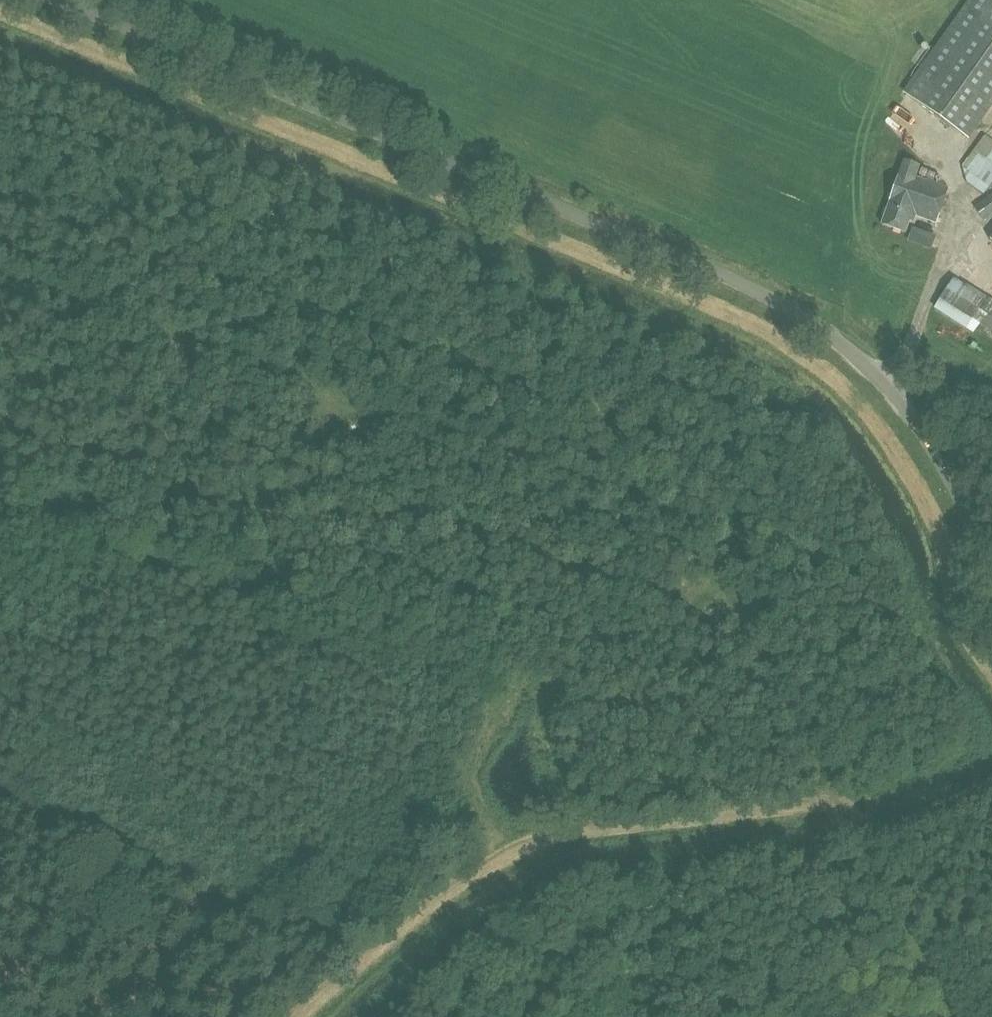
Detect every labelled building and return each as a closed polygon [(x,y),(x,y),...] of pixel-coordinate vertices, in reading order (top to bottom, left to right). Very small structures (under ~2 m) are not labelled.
[(907,95),(966,136),(991,99),(991,0),(974,0),(907,95)] [(991,184),(991,140),(985,135),(984,136),(962,166),(967,183),(984,195),(991,184)] [(905,233),(905,232),(911,215),(936,224),(948,189),(917,178),(921,166),(904,160),(881,225),(905,233)] [(974,207),(984,221),(991,215),(991,195),(974,207)] [(991,262),(991,247),(991,245),(979,252),(987,265),(991,262)] [(991,310),(991,303),(954,281),(935,309),(967,328),(973,319),(979,323),(991,310)] [(979,323),(991,335),(991,310),(979,323)]
